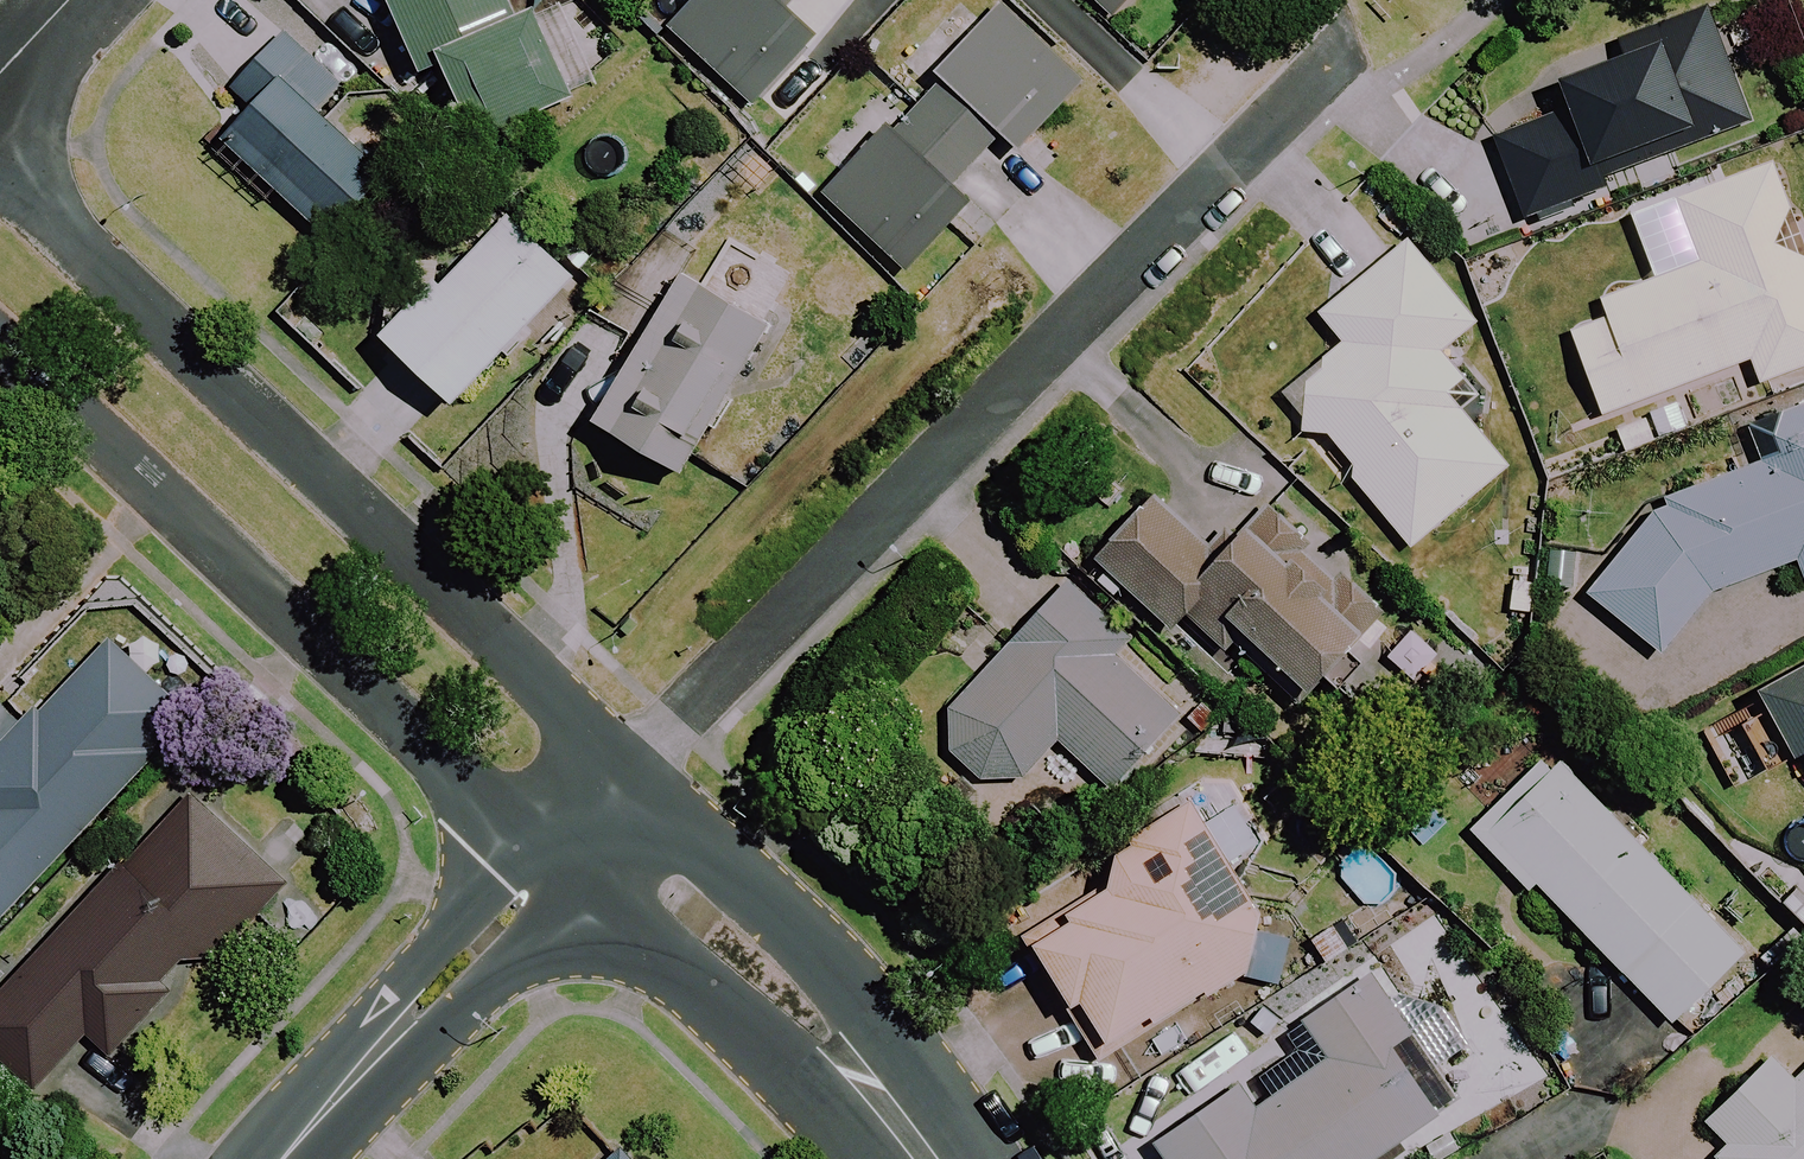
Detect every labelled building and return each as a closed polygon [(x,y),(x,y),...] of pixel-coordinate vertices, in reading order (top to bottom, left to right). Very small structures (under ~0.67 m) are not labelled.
[(502,0),(383,0),(418,74),(442,63),(479,141),(564,102),(525,17),(513,23),(502,0)] [(669,30),(749,106),(810,42),(785,18),(802,0),(697,0),(669,30)] [(1114,24),(1136,0),(1089,0),(1114,24)] [(891,140),(880,130),(819,196),(903,275),(961,212),(947,198),(1001,140),(1016,154),(1083,83),(998,4),(932,75),(942,85),(891,140)] [(1612,64),(1561,80),(1572,111),(1495,137),(1521,217),(1604,189),(1601,180),(1744,133),(1705,15),(1607,47),(1612,64)] [(335,91),(279,35),(222,91),(246,115),(216,144),(269,198),(277,190),(324,238),(387,176),(319,107),(335,91)] [(1676,387),(1748,360),(1757,384),(1803,367),(1803,258),(1769,164),(1674,200),(1698,264),(1598,302),(1605,321),(1568,335),(1598,417),(1676,387)] [(510,211),(441,284),(385,343),(453,407),(577,276),(510,211)] [(1273,401),(1350,495),(1358,489),(1408,550),(1507,469),(1445,394),(1461,381),(1438,353),(1474,323),(1407,241),(1318,314),(1343,344),(1273,401)] [(767,336),(674,281),(588,426),(681,482),(767,336)] [(1281,495),(1306,470),(1234,398),(1084,547),(1169,633),(1187,615),(1223,652),(1231,645),(1296,710),(1396,611),(1281,495)] [(1766,416),(1780,453),(1669,498),(1586,590),(1656,653),(1712,592),(1795,560),(1803,583),(1803,401),(1766,416)] [(1011,641),(945,710),(951,762),(975,784),(1023,784),(1059,746),(1109,792),(1180,717),(1116,657),(1128,644),(1058,578),(1004,634),(1011,641)] [(1737,787),(1803,750),(1803,666),(1701,723),(1737,787)] [(46,698),(0,746),(0,907),(143,758),(94,712),(78,729),(46,698)] [(1464,834),(1525,895),(1532,887),(1668,1026),(1743,952),(1548,752),(1464,834)] [(1248,971),(1260,905),(1210,823),(1187,786),(1088,847),(1110,883),(1021,938),(1097,1063),(1248,971)] [(287,891),(280,884),(183,792),(0,983),(0,1076),(25,1101),(82,1041),(108,1065),(170,999),(162,991),(191,960),(207,975),(257,922),(287,891)] [(1446,1004),(1423,1020),(1411,1003),(1396,1014),(1364,968),(1295,1016),(1323,1057),(1257,1102),(1238,1073),(1147,1135),(1164,1158),(1378,1158),(1465,1099),(1440,1062),(1472,1040),(1446,1004)] [(1769,1059),(1694,1131),(1721,1158),(1803,1158),(1803,1025),(1769,1059)] [(621,1146),(607,1158),(633,1158),(621,1146)]
